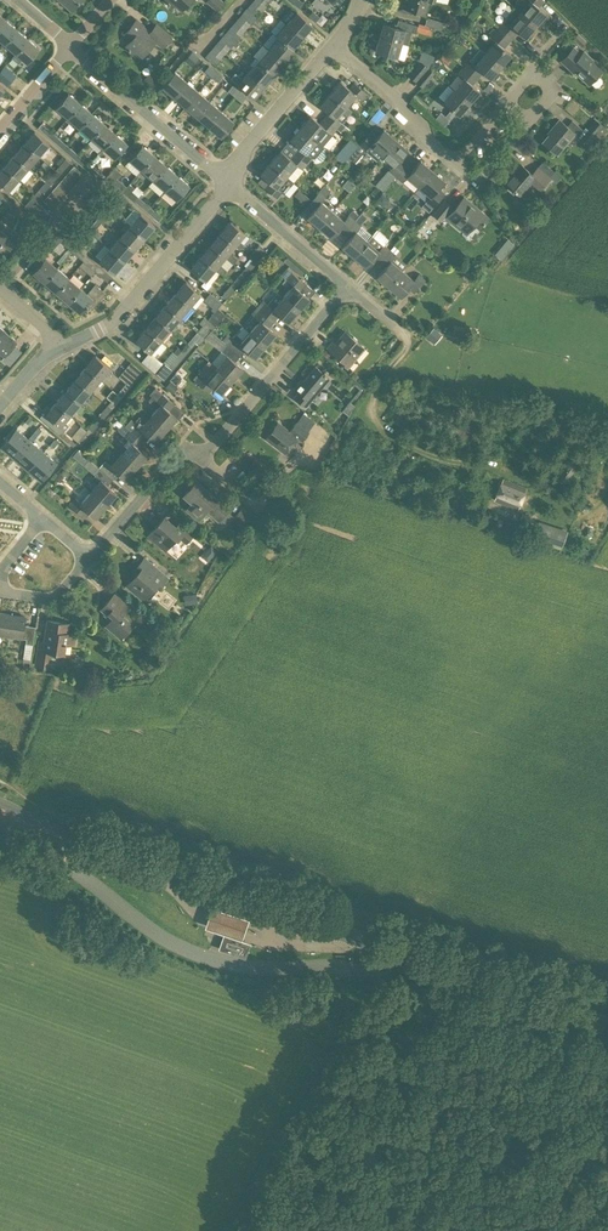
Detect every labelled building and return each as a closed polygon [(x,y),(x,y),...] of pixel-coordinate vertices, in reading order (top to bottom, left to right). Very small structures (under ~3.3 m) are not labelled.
[(81,0),(60,0),(71,11),(81,0)] [(224,2),(222,0),(207,0),(206,1),(217,11),(224,2)] [(266,6),(259,0),(253,0),(245,9),(255,18),(266,6)] [(398,9),(411,13),(412,10),(424,14),(428,1),(423,0),(401,0),(398,9)] [(536,25),(545,14),(538,7),(543,1),(542,0),(520,0),(514,6),(536,25)] [(525,37),(536,25),(514,6),(498,26),(512,37),(517,31),(525,37)] [(245,30),(255,18),(245,9),(235,21),(245,30)] [(314,22),(319,17),(312,11),(308,16),(314,22)] [(285,25),(301,38),(312,25),(296,12),(285,25)] [(17,29),(5,19),(0,25),(0,40),(4,43),(17,29)] [(145,52),(156,38),(143,27),(144,26),(136,20),(124,35),(130,40),(124,47),(133,55),(140,47),(145,52)] [(235,41),(245,30),(235,21),(225,33),(235,41)] [(379,38),(400,44),(401,43),(407,45),(411,31),(405,30),(405,29),(383,23),(379,38)] [(292,48),(301,38),(285,25),(276,36),(278,37),(277,38),(290,49),(293,51),(294,50),(292,48)] [(503,48),(512,37),(498,26),(485,41),(491,46),(484,53),(500,66),(510,54),(503,48)] [(15,54),(28,39),(17,29),(4,43),(15,53),(15,54)] [(225,53),(235,41),(225,33),(215,45),(225,53)] [(581,47),(586,42),(578,34),(573,39),(581,47)] [(283,63),(293,51),(290,49),(277,38),(268,50),(283,63)] [(396,57),(400,44),(379,38),(375,51),(396,57)] [(15,54),(15,53),(11,57),(12,58),(18,63),(22,59),(27,63),(39,49),(28,39),(15,54)] [(215,65),(225,53),(215,45),(205,56),(215,65)] [(581,54),(574,47),(561,61),(568,68),(570,67),(588,84),(590,82),(595,87),(597,87),(602,82),(602,79),(597,75),(602,69),(584,51),(581,54)] [(273,75),(283,63),(268,50),(258,61),(255,58),(254,59),(273,75)] [(191,66),(194,62),(199,57),(192,51),(188,56),(184,61),(191,66)] [(490,78),(500,66),(484,53),(479,60),(472,55),(463,66),(477,78),(483,72),(490,78)] [(262,87),(273,75),(254,59),(250,63),(254,66),(247,74),(262,87)] [(415,82),(428,67),(421,61),(408,76),(415,82)] [(211,76),(216,71),(209,65),(205,71),(211,76)] [(471,85),(477,78),(463,66),(457,73),(463,78),(453,90),(469,103),(479,91),(471,85)] [(435,73),(428,67),(415,82),(422,87),(433,74),(435,73)] [(0,71),(0,79),(7,85),(12,80),(0,70),(0,71)] [(216,71),(211,76),(218,82),(223,76),(216,71)] [(174,97),(187,82),(175,72),(162,87),(174,97)] [(253,98),(262,87),(247,74),(243,79),(239,76),(234,81),(238,85),(253,98)] [(345,107),(346,106),(356,94),(361,99),(366,93),(353,83),(348,89),(340,81),(329,93),(345,107)] [(186,107),(198,92),(187,82),(174,97),(186,107)] [(234,96),(239,91),(232,85),(228,90),(234,96)] [(459,115),(469,103),(453,90),(443,101),(459,115)] [(239,91),(234,96),(241,102),(246,96),(239,91)] [(197,117),(210,102),(198,92),(186,107),(197,117)] [(67,117),(80,103),(68,93),(55,107),(67,117)] [(351,111),(346,106),(345,107),(329,93),(320,104),(336,118),(341,111),(347,116),(351,111)] [(209,127),(221,112),(210,102),(197,117),(209,127)] [(79,127),(91,113),(80,103),(67,117),(79,127)] [(221,112),(209,127),(220,136),(233,121),(221,112)] [(448,117),(442,112),(437,117),(443,122),(448,117)] [(91,137),(103,123),(91,113),(79,127),(91,137)] [(373,115),(368,121),(374,126),(379,120),(373,115)] [(316,141),(326,129),(310,116),(300,128),(316,141)] [(581,127),(572,119),(567,124),(577,132),(581,127)] [(599,140),(607,130),(596,119),(587,130),(599,140)] [(557,154),(575,133),(559,120),(550,130),(552,131),(542,142),(557,154)] [(50,138),(53,134),(41,123),(38,127),(50,138)] [(103,147),(115,133),(103,123),(91,137),(103,147)] [(324,147),(316,141),(300,128),(290,139),(300,147),(295,153),(307,163),(313,157),(315,157),(324,147)] [(377,161),(382,155),(395,139),(383,129),(370,145),(366,150),(359,145),(349,157),(355,162),(365,151),(377,161)] [(25,143),(39,155),(48,143),(34,131),(25,143)] [(115,133),(103,147),(115,158),(127,144),(115,133)] [(61,148),(65,144),(53,134),(50,138),(61,148)] [(395,139),(382,155),(394,165),(407,149),(395,139)] [(28,166),(39,155),(25,143),(14,154),(28,166)] [(73,158),(77,154),(65,144),(61,148),(73,158)] [(141,169),(153,155),(146,149),(141,145),(129,159),(141,169)] [(307,163),(295,153),(290,158),(280,150),(270,162),(286,176),(287,175),(296,164),(302,170),(307,163)] [(347,159),(339,152),(335,156),(343,163),(347,159)] [(18,179),(28,166),(14,154),(4,166),(18,179)] [(85,168),(88,164),(77,154),(73,158),(85,168)] [(153,180),(165,165),(153,155),(141,169),(153,180)] [(55,170),(59,174),(70,162),(65,158),(55,170)] [(418,186),(432,170),(420,160),(407,176),(418,186)] [(294,182),(287,175),(286,176),(270,162),(261,174),(266,178),(261,184),(277,198),(282,192),(283,193),(294,182)] [(88,164),(85,168),(96,178),(100,174),(88,164)] [(166,190),(178,176),(165,165),(153,180),(166,190)] [(519,195),(535,177),(521,165),(505,183),(519,195)] [(18,179),(4,166),(0,171),(0,185),(7,191),(18,179)] [(69,171),(79,179),(83,174),(73,166),(69,171)] [(119,188),(123,184),(116,178),(120,173),(114,167),(106,177),(119,188)] [(49,186),(59,174),(55,170),(45,182),(49,186)] [(395,176),(387,170),(375,185),(382,191),(395,176)] [(432,170),(418,186),(430,196),(444,180),(432,170)] [(74,184),(79,179),(69,171),(65,176),(74,184)] [(70,189),(74,184),(65,176),(60,181),(70,189)] [(178,176),(166,190),(177,200),(189,186),(178,176)] [(66,194),(70,189),(60,181),(56,186),(66,194)] [(39,197),(49,186),(45,182),(35,194),(39,197)] [(132,199),(136,195),(131,191),(134,188),(129,184),(126,187),(123,184),(119,188),(132,199)] [(318,227),(334,207),(329,203),(326,206),(320,201),(325,196),(330,190),(324,185),(319,191),(313,198),(309,203),(315,208),(307,217),(318,227)] [(62,199),(66,194),(56,186),(52,190),(62,199)] [(57,204),(62,199),(52,190),(48,195),(57,204)] [(149,202),(153,196),(144,190),(140,196),(149,202)] [(305,204),(309,198),(299,190),(294,195),(305,204)] [(13,203),(1,193),(0,194),(0,199),(9,207),(13,203)] [(35,201),(39,197),(35,194),(24,206),(42,222),(49,214),(35,201)] [(108,206),(112,210),(122,198),(118,194),(108,206)] [(53,209),(57,204),(48,195),(43,201),(53,209)] [(145,210),(149,206),(136,195),(132,199),(145,210)] [(479,228),(488,218),(464,197),(447,217),(466,233),(474,224),(479,228)] [(440,221),(453,207),(444,200),(432,214),(440,221)] [(13,203),(9,207),(21,218),(25,213),(13,203)] [(102,221),(112,210),(108,206),(98,218),(102,221)] [(149,206),(145,210),(158,221),(162,217),(149,206)] [(334,207),(318,227),(330,237),(344,221),(338,216),(340,212),(336,208),(334,207)] [(356,218),(362,222),(367,215),(361,210),(356,218)] [(130,225),(144,238),(154,225),(140,213),(130,225)] [(92,233),(102,221),(98,218),(88,229),(92,233)] [(220,233),(234,245),(239,249),(243,244),(239,240),(244,233),(230,221),(220,233)] [(0,242),(9,250),(19,239),(0,222),(0,242)] [(134,250),(144,238),(130,225),(119,237),(134,250)] [(383,243),(388,237),(377,228),(372,234),(383,243)] [(82,245),(92,233),(88,229),(77,241),(82,245)] [(71,251),(75,246),(56,231),(46,242),(53,248),(58,243),(60,241),(71,251)] [(353,257),(367,241),(355,231),(342,247),(353,257)] [(229,251),(234,245),(220,233),(210,245),(224,257),(232,263),(237,258),(229,251)] [(123,262),(134,250),(119,237),(109,250),(123,262)] [(507,239),(501,247),(508,252),(514,245),(507,239)] [(367,241),(353,257),(365,266),(379,251),(367,241)] [(53,248),(53,249),(59,254),(64,248),(58,243),(53,248)] [(46,254),(50,250),(44,245),(33,257),(38,261),(45,253),(46,254)] [(219,263),(224,257),(210,245),(200,256),(215,268),(214,269),(222,275),(226,270),(219,263)] [(252,260),(256,264),(266,251),(260,246),(259,245),(249,257),(252,260)] [(83,261),(86,256),(75,246),(71,251),(83,261)] [(114,273),(123,262),(109,250),(100,261),(114,273)] [(95,271),(98,267),(86,256),(83,261),(95,271)] [(204,280),(214,269),(215,268),(200,256),(190,269),(204,280)] [(44,282),(56,268),(44,258),(32,272),(44,282)] [(246,275),(256,264),(252,260),(242,272),(246,275)] [(301,276),(304,272),(290,260),(287,264),(301,276)] [(388,286),(402,270),(390,260),(377,276),(388,286)] [(98,267),(95,271),(107,281),(110,277),(98,267)] [(56,292),(68,278),(56,268),(44,282),(56,292)] [(282,298),(297,311),(308,298),(299,290),(305,284),(287,268),(281,275),(286,279),(283,283),(289,288),(282,298)] [(402,270),(388,286),(400,296),(413,280),(402,270)] [(236,286),(246,275),(242,272),(232,283),(236,286)] [(68,302),(80,288),(68,278),(56,292),(68,302)] [(189,307),(200,293),(185,281),(174,294),(189,307)] [(234,289),(236,286),(232,283),(221,295),(214,288),(208,295),(220,305),(234,289)] [(80,288),(68,302),(80,312),(87,304),(92,308),(105,293),(95,284),(86,294),(80,288)] [(179,318),(189,307),(174,294),(164,306),(179,318)] [(217,308),(220,305),(208,295),(204,300),(216,310),(207,320),(204,317),(203,319),(213,328),(225,315),(217,308)] [(288,322),(297,311),(282,298),(272,309),(288,322)] [(174,324),(179,318),(164,306),(155,318),(169,330),(170,329),(174,333),(178,328),(174,324)] [(248,333),(264,346),(275,333),(254,315),(250,319),(256,324),(248,333)] [(160,341),(169,330),(155,318),(145,329),(165,347),(166,346),(160,341)] [(210,331),(213,328),(203,319),(199,323),(202,326),(196,333),(200,337),(201,336),(204,338),(205,337),(210,331)] [(426,337),(432,343),(440,333),(433,328),(426,337)] [(159,354),(165,347),(145,329),(135,340),(154,356),(157,352),(159,354)] [(0,335),(0,351),(4,355),(16,341),(4,330),(0,335)] [(205,338),(210,342),(216,335),(210,331),(205,337),(205,338)] [(364,348),(344,332),(335,343),(333,341),(327,348),(345,363),(351,356),(354,359),(364,348)] [(191,348),(200,337),(196,333),(186,344),(191,348)] [(255,357),(264,346),(248,333),(239,344),(255,357)] [(180,360),(191,348),(186,344),(181,350),(178,347),(173,352),(177,355),(176,356),(180,360)] [(84,368),(99,380),(109,367),(95,355),(84,368)] [(215,368),(231,381),(241,368),(226,355),(215,368)] [(164,380),(180,360),(176,356),(168,366),(163,361),(154,372),(164,380)] [(116,395),(120,398),(143,372),(131,362),(118,377),(125,383),(116,395)] [(305,406),(329,379),(315,367),(300,384),(298,382),(293,387),(298,391),(294,397),(305,406)] [(89,392),(99,380),(84,368),(75,380),(89,392)] [(221,392),(231,381),(215,368),(206,378),(200,373),(194,380),(209,393),(215,386),(221,392)] [(79,403),(89,392),(75,380),(65,391),(79,403)] [(149,416),(165,430),(176,417),(168,411),(174,404),(155,387),(149,394),(151,396),(148,400),(156,408),(149,416)] [(69,415),(79,403),(65,391),(55,403),(69,415)] [(111,410),(120,398),(116,395),(106,406),(111,410)] [(348,416),(354,405),(350,401),(342,411),(348,416)] [(64,421),(69,415),(55,403),(45,414),(59,425),(55,430),(60,435),(68,425),(64,421)] [(101,422),(111,410),(106,406),(96,418),(101,422)] [(155,441),(165,430),(149,416),(139,427),(155,441)] [(25,422),(30,426),(34,421),(29,417),(25,422)] [(91,433),(101,422),(96,418),(86,430),(91,433)] [(284,453),(297,436),(277,422),(265,438),(284,453)] [(37,426),(32,432),(36,435),(41,430),(37,426)] [(16,428),(0,447),(14,458),(29,440),(27,438),(16,428)] [(82,445),(91,433),(86,430),(77,441),(82,445)] [(32,432),(27,438),(29,440),(31,441),(36,435),(32,432)] [(54,438),(50,443),(53,447),(58,441),(54,438)] [(29,440),(14,458),(27,470),(43,451),(31,441),(29,440)] [(119,455),(135,468),(146,455),(130,442),(119,455)] [(78,450),(73,456),(83,465),(88,459),(82,453),(78,450)] [(43,451),(27,470),(40,481),(56,463),(43,451)] [(125,479),(135,468),(119,455),(110,465),(125,479)] [(565,482),(577,466),(569,460),(558,477),(565,482)] [(105,506),(116,493),(100,479),(95,475),(91,479),(96,484),(89,493),(105,506)] [(518,510),(527,489),(503,479),(495,500),(518,510)] [(228,510),(215,498),(216,497),(196,480),(183,495),(192,503),(186,510),(197,519),(205,510),(218,522),(219,520),(228,510)] [(95,517),(105,506),(89,493),(80,503),(75,499),(69,505),(82,517),(88,510),(95,517)] [(471,505),(465,500),(458,508),(464,513),(471,505)] [(245,528),(255,518),(243,506),(233,517),(225,525),(228,528),(236,520),(245,528)] [(523,514),(521,520),(528,522),(529,523),(531,516),(523,514)] [(176,527),(164,517),(148,535),(165,550),(177,535),(185,542),(194,532),(181,521),(176,527)] [(565,545),(568,537),(566,537),(568,531),(539,521),(534,537),(552,543),(551,546),(561,549),(562,546),(563,546),(563,545),(565,545)] [(526,526),(525,531),(531,533),(534,524),(528,522),(526,526)] [(588,527),(583,531),(584,536),(589,538),(593,535),(593,530),(588,527)] [(145,602),(148,599),(158,588),(167,577),(144,557),(133,570),(137,574),(126,586),(145,602)] [(120,639),(136,621),(125,612),(131,605),(115,591),(100,609),(111,618),(105,625),(120,639)] [(185,604),(194,603),(193,594),(184,595),(185,604)] [(24,617),(0,613),(0,635),(21,638),(24,617)] [(73,645),(75,634),(66,633),(68,623),(47,620),(44,642),(39,641),(37,658),(47,660),(48,650),(63,653),(65,644),(73,645)] [(30,657),(32,644),(25,643),(23,656),(30,657)] [(241,939),(248,919),(212,906),(205,927),(241,939)] [(244,957),(248,945),(225,937),(221,949),(244,957)]
